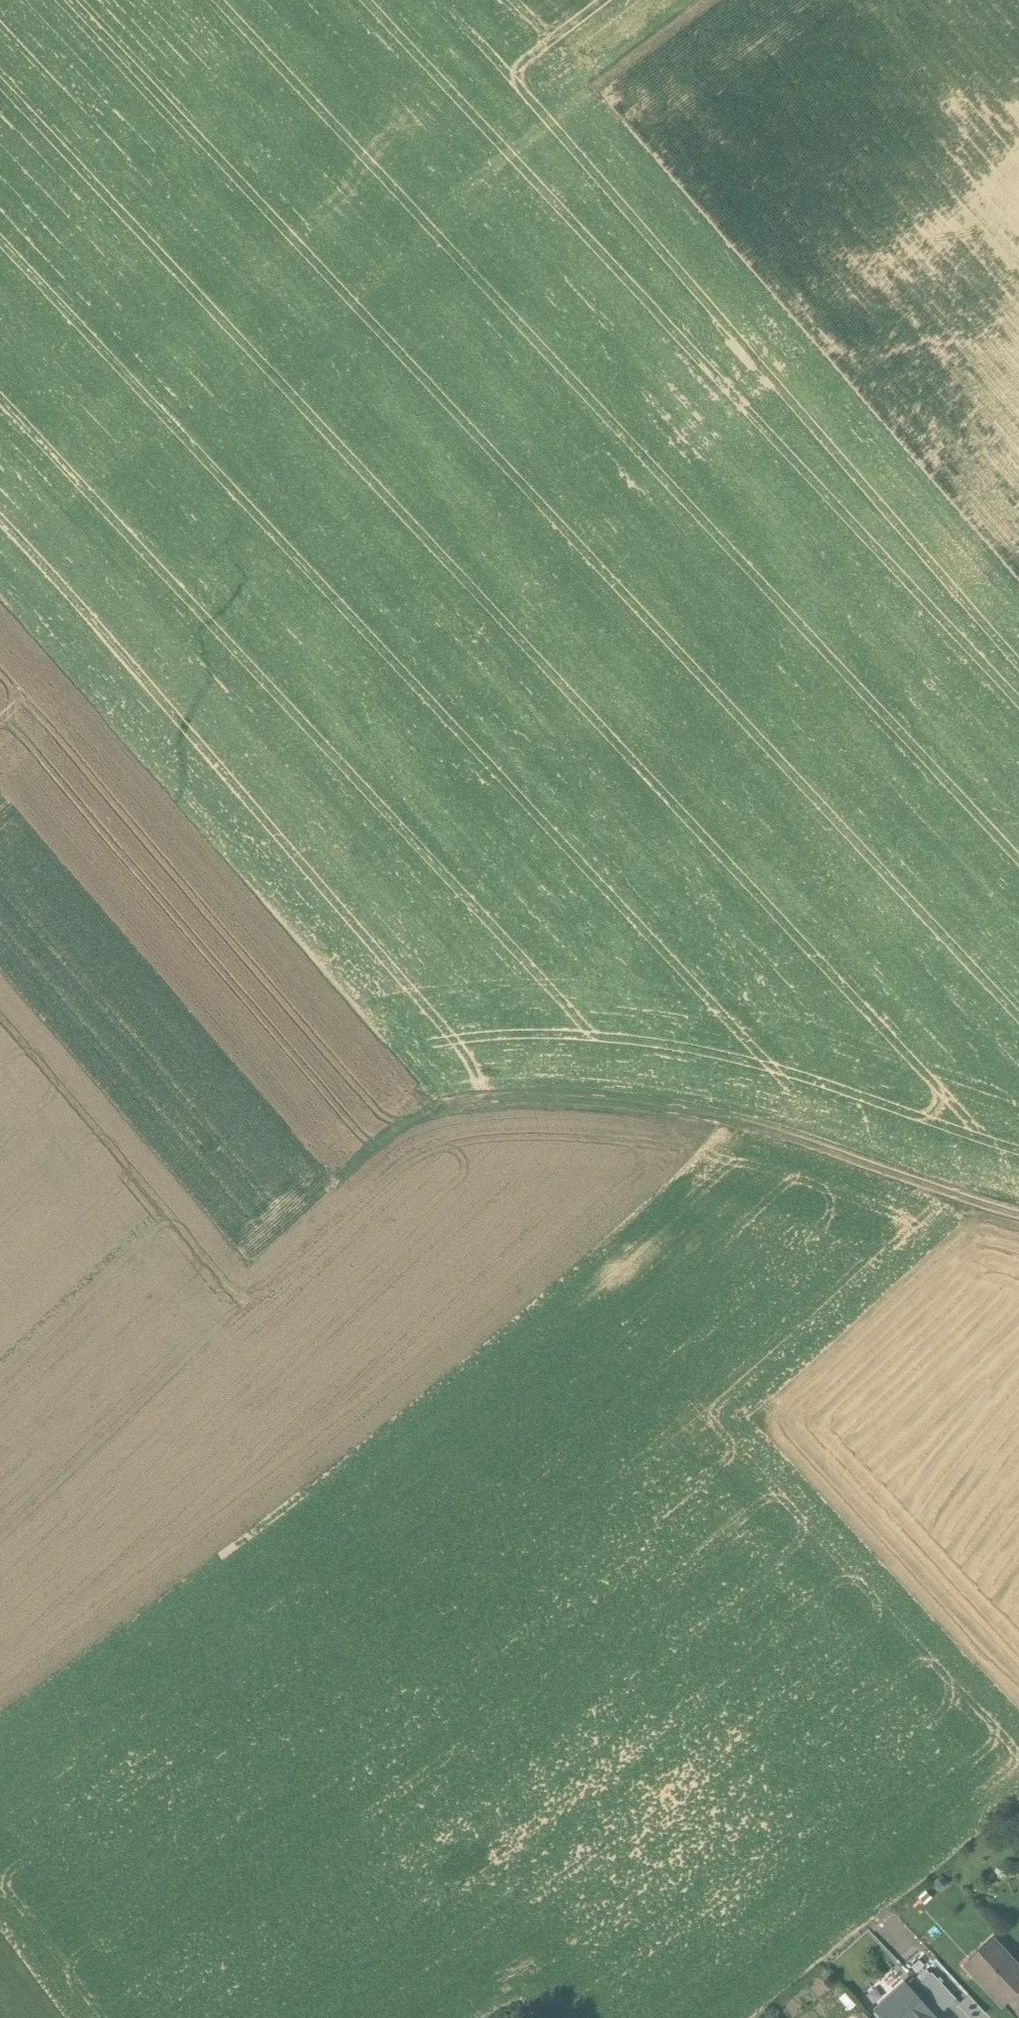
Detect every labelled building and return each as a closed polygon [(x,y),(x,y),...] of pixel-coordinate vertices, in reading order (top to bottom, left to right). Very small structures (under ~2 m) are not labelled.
[(992,1941),(966,1966),(1004,2006),(1018,1992),(1018,1969),(992,1941)] [(906,1986),(877,2010),(884,2017),(934,2017),(906,1986)]
